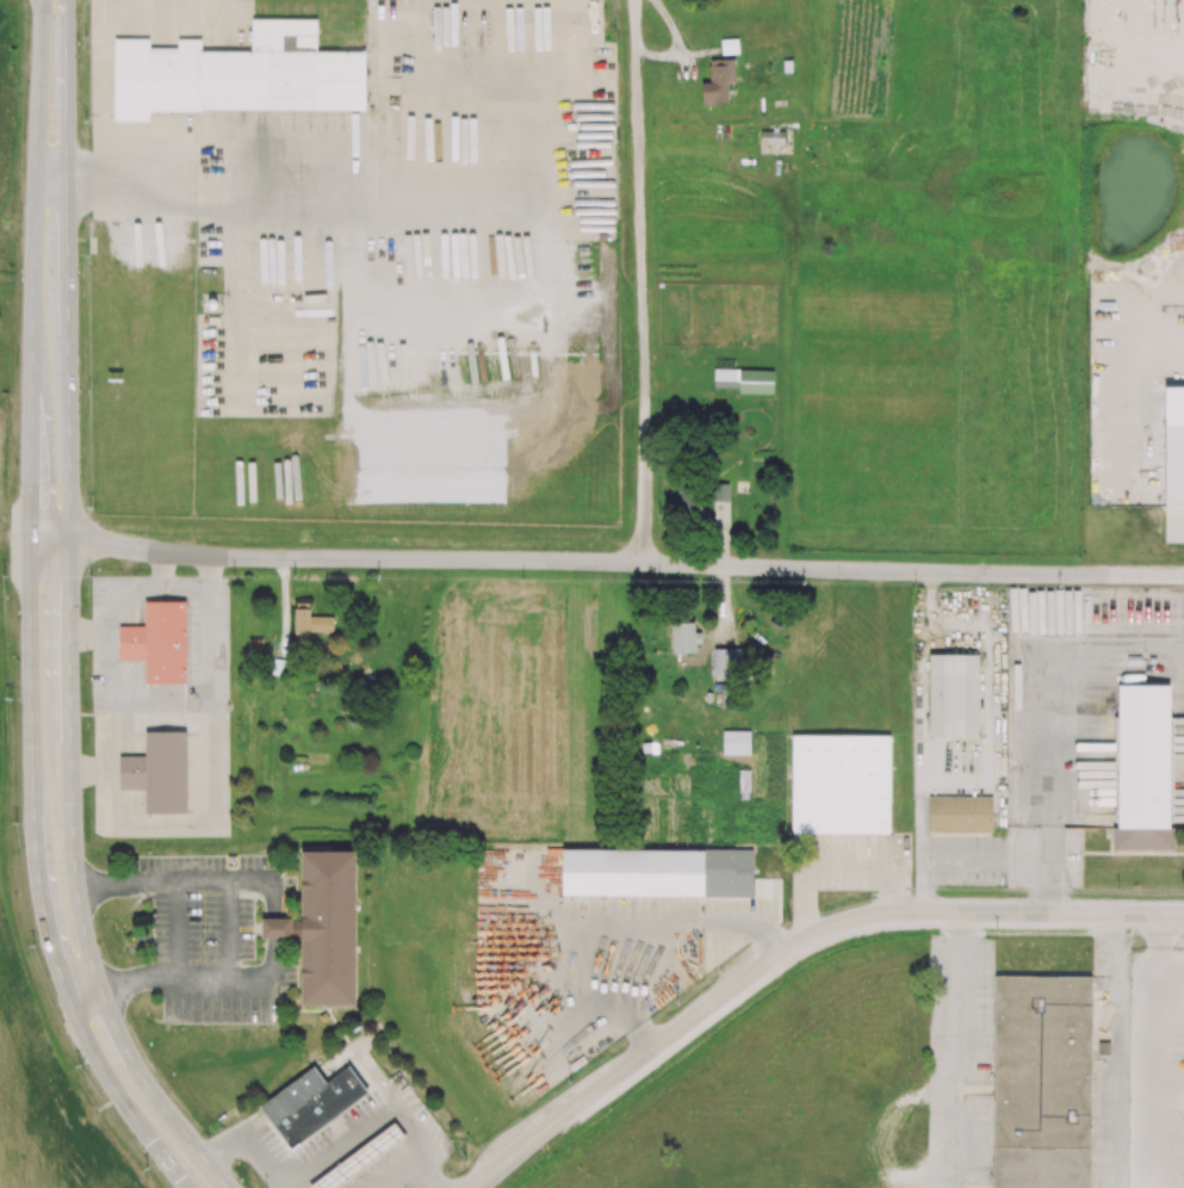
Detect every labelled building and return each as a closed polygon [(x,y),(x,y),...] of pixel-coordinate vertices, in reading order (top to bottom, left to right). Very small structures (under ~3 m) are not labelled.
[(365,109),(199,109),(151,109),(151,125),(116,125),(116,117),(114,33),(151,33),(153,51),(179,51),(179,36),(202,36),(202,54),(252,54),(252,20),(318,20),(318,54),(365,54),(365,109)] [(199,172),(198,205),(219,205),(219,172),(199,172)] [(186,604),(187,685),(147,685),(147,661),(119,661),(119,629),(147,629),(147,604),(186,604)] [(930,655),(929,736),(979,736),(979,655),(930,655)] [(1118,685),(1118,829),(1114,829),(1114,849),(1174,849),(1174,829),(1170,829),(1171,686),(1118,685)] [(188,734),(188,815),(147,816),(147,792),(120,792),(120,759),(147,759),(147,734),(188,734)] [(794,737),(793,834),(892,834),(892,737),(794,737)] [(929,797),(929,805),(929,833),(992,833),(992,827),(993,798),(929,797)] [(565,850),(755,853),(754,898),(707,898),(565,897),(565,850)] [(303,854),(303,921),(303,939),(303,1007),(358,1007),(358,854),(303,854)] [(264,921),(303,921),(303,939),(264,939),(264,921)] [(994,1187),(1091,1187),(1092,977),(994,977),(994,1187)] [(349,1069),(328,1085),(273,1126),(291,1151),(367,1094),(349,1069)] [(273,1126),(328,1085),(321,1075),(317,1070),(261,1110),(265,1115),(273,1126)] [(312,1187),(345,1187),(408,1141),(396,1126),(312,1187)]
